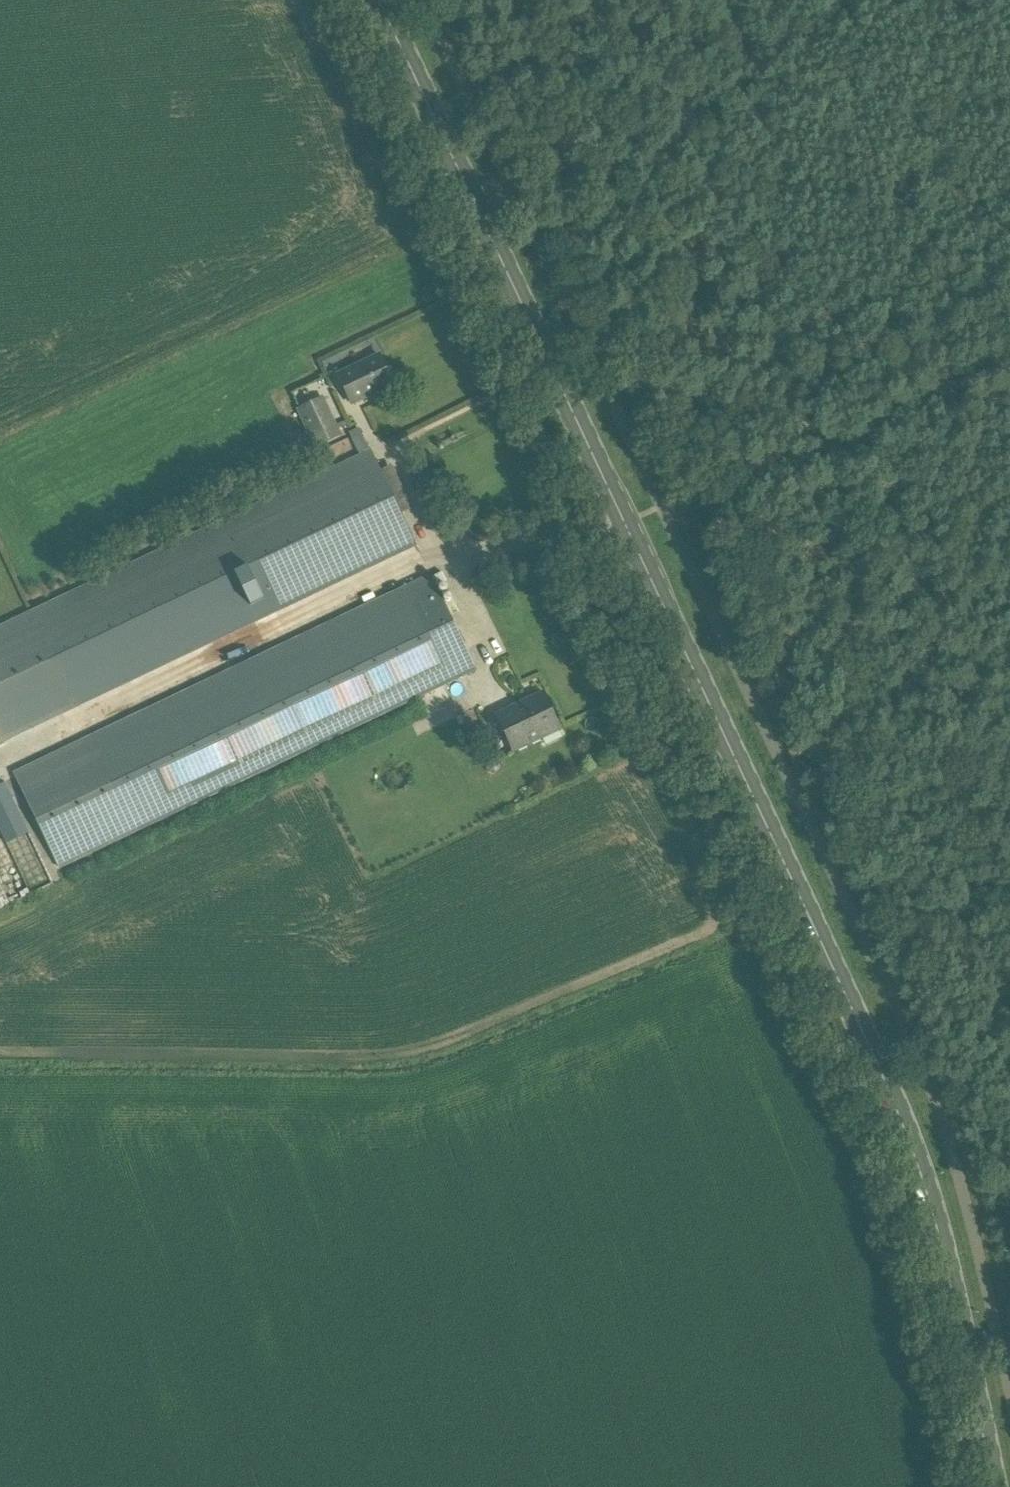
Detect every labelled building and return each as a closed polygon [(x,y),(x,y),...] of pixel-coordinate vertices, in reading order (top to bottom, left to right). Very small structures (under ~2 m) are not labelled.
[(378,355),(337,374),(351,403),(392,384),(378,355)] [(289,375),(295,404),(323,398),(317,370),(289,375)] [(326,412),(311,418),(319,437),(322,435),(325,443),(337,438),(326,412)] [(0,625),(0,745),(76,708),(77,708),(417,546),(360,426),(348,432),(359,454),(0,625)] [(562,514),(556,516),(560,524),(565,521),(562,514)] [(430,573),(13,772),(59,869),(477,670),(430,573)] [(544,690),(497,712),(515,753),(563,731),(544,690)] [(30,875),(41,871),(19,814),(2,821),(21,867),(26,865),(30,875)]
